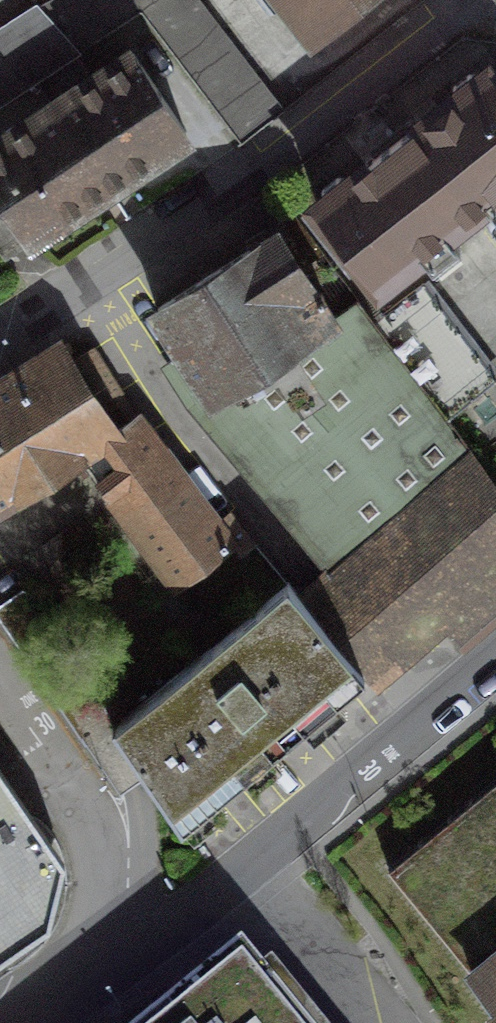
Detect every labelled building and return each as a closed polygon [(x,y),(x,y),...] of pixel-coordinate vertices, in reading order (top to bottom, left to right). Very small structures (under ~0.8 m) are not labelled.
[(199,0),(51,0),(37,8),(79,52),(140,13),(240,143),(283,110),(199,0)] [(313,34),(355,0),(287,0),(313,34)] [(37,8),(0,33),(0,104),(79,52),(37,8)] [(133,52),(52,106),(106,186),(186,131),(133,52)] [(390,141),(453,223),(495,188),(495,80),(486,67),(390,141)] [(106,186),(52,106),(0,140),(0,251),(2,254),(106,186)] [(390,141),(316,202),(378,280),(453,223),(390,141)] [(273,234),(158,308),(212,392),(191,406),(330,571),(473,452),(447,418),(372,320),(357,300),(332,316),(299,267),(321,252),(289,209),(265,223),(273,234)] [(423,282),(372,320),(447,418),(495,379),(423,282)] [(0,383),(0,503),(79,453),(176,584),(219,554),(256,606),(286,583),(239,532),(242,529),(227,513),(218,521),(207,509),(208,508),(161,449),(137,414),(95,347),(69,363),(59,346),(0,383)] [(308,610),(362,674),(431,615),(466,652),(495,625),(495,483),(473,452),(330,571),(339,583),(308,610)] [(217,639),(256,606),(219,554),(176,584),(217,639)] [(217,639),(115,723),(182,821),(362,674),(308,610),(286,583),(256,606),(217,639)] [(2,969),(12,965),(20,961),(29,955),(35,949),(42,942),(49,934),(54,927),(58,919),(62,910),(63,901),(64,888),(64,878),(63,866),(59,851),(56,845),(52,836),(44,827),(36,818),(30,812),(0,768),(0,970),(2,969)] [(385,867),(493,998),(486,1004),(495,1016),(495,777),(385,867)] [(241,950),(182,998),(151,1022),(300,1022),(241,950)]
